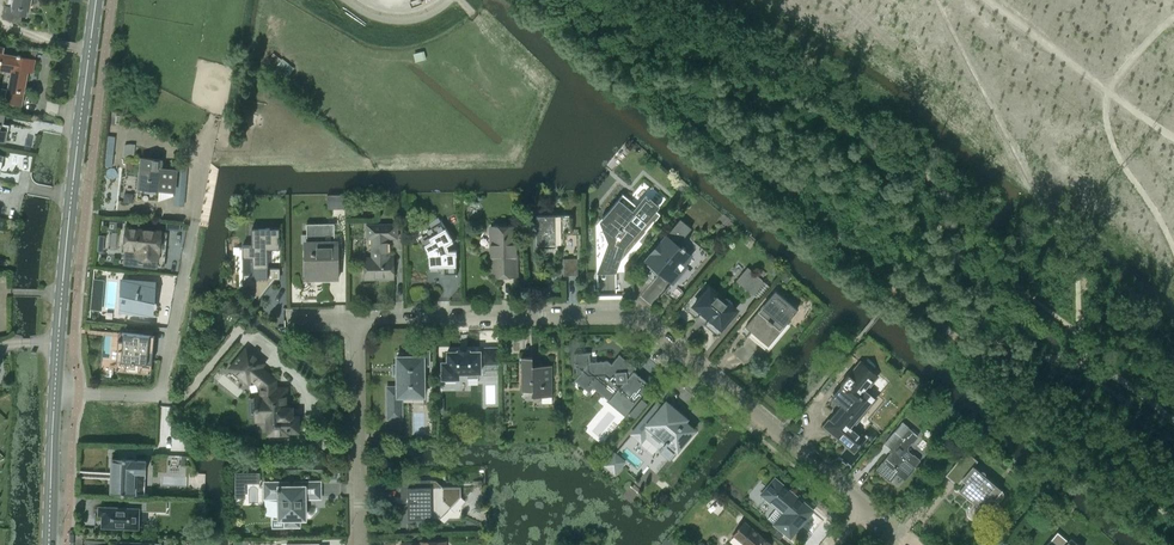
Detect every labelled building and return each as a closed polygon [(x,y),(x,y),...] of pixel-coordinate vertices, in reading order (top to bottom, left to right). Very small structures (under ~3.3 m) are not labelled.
[(7,5),(5,12),(26,16),(28,9),(30,10),(32,0),(8,0),(7,5)] [(26,91),(29,72),(33,73),(36,60),(3,53),(4,47),(0,46),(0,73),(10,75),(7,89),(3,88),(1,96),(23,105),(26,91)] [(294,67),(282,58),(275,67),(287,76),(294,67)] [(133,158),(135,146),(124,144),(123,157),(133,158)] [(138,188),(141,189),(158,190),(161,159),(141,157),(138,188)] [(182,202),(186,165),(177,164),(174,201),(182,202)] [(660,214),(656,210),(659,206),(646,194),(636,206),(623,194),(622,195),(624,198),(618,205),(617,205),(616,205),(615,205),(615,206),(615,207),(615,208),(616,208),(602,225),(609,242),(601,263),(616,269),(625,244),(630,238),(638,241),(660,214)] [(345,195),(327,195),(327,204),(345,203),(345,195)] [(536,216),(536,234),(536,244),(555,244),(555,233),(572,233),(572,215),(536,216)] [(426,251),(427,253),(427,254),(428,254),(428,256),(427,256),(427,267),(428,267),(437,267),(439,264),(444,264),(444,274),(456,273),(456,276),(456,250),(455,250),(455,251),(447,251),(447,248),(446,245),(453,241),(453,242),(454,242),(440,219),(440,221),(429,227),(433,234),(429,237),(429,238),(421,242),(421,241),(420,242),(426,251)] [(645,260),(653,267),(672,283),(687,266),(684,264),(691,256),(684,250),(685,248),(682,245),(680,247),(678,245),(691,228),(680,219),(645,260)] [(364,259),(364,275),(365,278),(393,277),(393,258),(389,258),(389,238),(397,238),(397,224),(366,224),(366,239),(371,238),(371,259),(364,259)] [(492,254),(492,276),(515,275),(514,235),(516,234),(516,229),(512,225),(507,225),(506,227),(500,227),(498,225),(493,225),(490,229),(490,234),(491,235),(491,246),(490,247),(490,252),(492,254)] [(159,252),(161,230),(126,227),(126,232),(124,233),(123,243),(125,245),(123,264),(157,267),(158,259),(158,252),(159,252)] [(334,227),(321,227),(321,233),(315,234),(312,236),(312,243),(311,243),(311,250),(304,250),(304,259),(307,259),(307,269),(314,269),(315,272),(318,272),(322,279),(338,278),(338,268),(337,268),(337,260),(335,258),(334,227)] [(269,231),(269,228),(251,228),(252,245),(242,245),(242,257),(252,257),(252,274),(243,274),(243,288),(258,300),(275,279),(268,274),(267,249),(272,249),(279,249),(279,241),(280,241),(280,237),(279,237),(278,235),(276,233),(274,231),(272,231),(269,231)] [(577,258),(563,258),(563,275),(577,275),(577,258)] [(769,286),(747,267),(736,280),(758,299),(769,286)] [(791,280),(784,274),(779,280),(787,286),(791,280)] [(153,301),(155,283),(121,280),(119,313),(149,316),(150,311),(151,301),(154,302),(154,301),(153,301)] [(713,324),(720,326),(734,309),(709,288),(702,296),(701,296),(700,296),(699,296),(698,297),(697,298),(696,299),(695,300),(695,301),(695,302),(695,303),(695,304),(710,317),(710,319),(713,324)] [(775,291),(745,327),(750,331),(747,335),(748,335),(753,329),(769,342),(780,330),(777,327),(783,320),(786,322),(797,310),(775,291)] [(101,359),(99,378),(112,379),(114,361),(116,361),(116,367),(146,370),(147,363),(152,363),(154,335),(142,334),(138,333),(123,332),(119,331),(111,331),(110,331),(108,360),(101,359)] [(496,348),(483,348),(483,354),(484,361),(483,364),(497,364),(496,348)] [(223,368),(241,383),(244,379),(254,388),(255,398),(256,398),(257,404),(250,404),(251,422),(262,422),(262,434),(281,434),(281,431),(292,431),(292,417),(284,417),(284,408),(281,408),(281,388),(269,388),(269,379),(254,367),(257,363),(239,349),(223,368)] [(447,361),(442,362),(442,378),(445,378),(445,381),(455,381),(455,378),(458,378),(458,372),(467,372),(467,377),(478,377),(478,372),(480,372),(480,361),(484,361),(483,354),(480,354),(480,351),(468,351),(468,349),(458,349),(458,351),(447,351),(447,361)] [(387,409),(401,408),(401,396),(424,396),(423,364),(428,364),(428,351),(411,351),(411,356),(397,356),(397,386),(387,387),(387,409)] [(575,372),(579,375),(589,362),(590,362),(589,353),(574,354),(575,363),(577,363),(577,366),(575,366),(575,372)] [(648,383),(633,371),(631,369),(629,370),(626,367),(629,363),(619,355),(611,364),(607,361),(590,362),(589,362),(579,375),(574,380),(575,380),(577,378),(588,388),(597,378),(601,378),(631,403),(630,403),(630,404),(648,383)] [(532,365),(532,361),(532,357),(521,357),(521,358),(521,390),(521,391),(531,391),(532,397),(552,397),(552,396),(551,366),(552,366),(552,365),(532,365)] [(849,375),(848,374),(840,384),(841,385),(830,398),(838,404),(839,403),(841,405),(824,426),(853,451),(864,438),(851,427),(876,397),(866,389),(877,376),(860,362),(849,375)] [(641,398),(629,413),(634,417),(646,402),(641,398)] [(693,430),(678,417),(680,414),(667,404),(666,405),(665,404),(662,407),(657,403),(632,433),(641,441),(645,435),(660,448),(658,449),(669,458),(693,430)] [(898,473),(905,479),(911,471),(912,471),(915,469),(914,468),(920,461),(909,451),(908,447),(918,435),(902,422),(884,444),(890,449),(892,449),(892,452),(890,452),(876,470),(890,482),(898,473)] [(1001,490),(973,466),(977,461),(965,451),(945,475),(957,485),(958,483),(962,486),(959,490),(973,503),(969,508),(969,509),(969,510),(969,511),(969,512),(969,513),(970,514),(970,515),(971,515),(972,516),(973,516),(974,516),(975,516),(976,516),(977,515),(978,515),(982,510),(991,499),(992,500),(993,499),(994,500),(995,500),(996,500),(997,500),(999,500),(1000,500),(1001,499),(1002,498),(1002,497),(1003,497),(1003,496),(1003,495),(1003,494),(1003,493),(1003,492),(1002,491),(1001,490)] [(616,470),(624,461),(615,454),(607,463),(616,470)] [(123,459),(112,458),(110,492),(120,493),(120,494),(126,494),(126,493),(135,493),(136,472),(145,472),(146,460),(127,459),(127,458),(123,457),(123,459)] [(205,488),(206,473),(190,472),(189,488),(205,488)] [(813,510),(796,496),(774,478),(761,494),(776,507),(767,518),(773,524),(779,528),(784,533),(790,538),(813,510)] [(439,518),(461,496),(460,487),(443,487),(435,480),(400,480),(401,497),(408,497),(408,519),(439,518)] [(288,482),(264,482),(264,498),(279,497),(279,519),(285,519),(285,522),(289,526),(295,526),(298,522),(298,518),(304,518),(304,498),(320,497),(319,482),(295,482),(295,486),(288,487),(288,482)] [(146,498),(126,498),(125,507),(103,506),(102,526),(138,527),(139,509),(146,509),(146,498)] [(733,535),(745,544),(771,544),(772,544),(744,521),(733,535)] [(784,533),(779,528),(777,530),(773,526),(768,532),(778,540),(784,533)] [(1046,544),(1047,544),(1079,544),(1071,538),(1068,541),(1057,532),(1046,544)]
